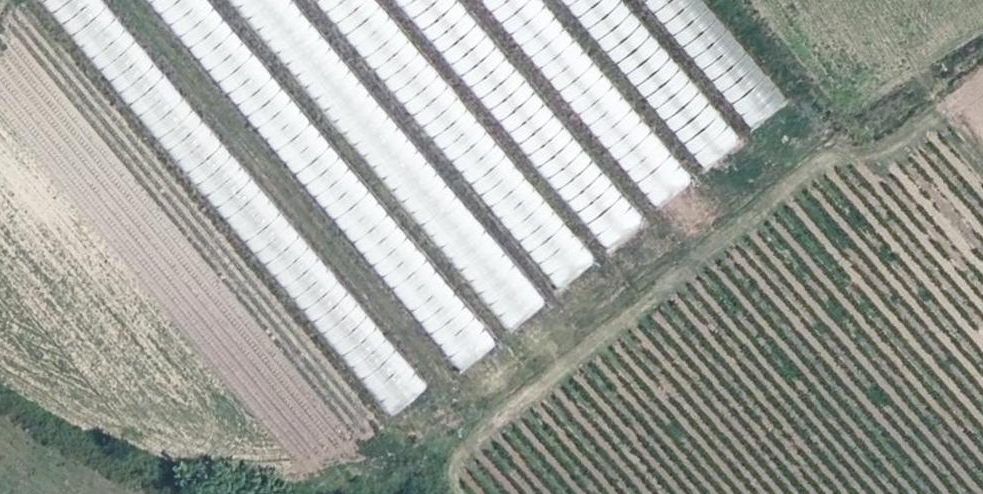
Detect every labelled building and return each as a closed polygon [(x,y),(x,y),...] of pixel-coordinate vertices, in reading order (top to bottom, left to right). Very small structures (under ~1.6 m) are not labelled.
[(388,412),(426,386),(99,0),(39,0),(388,412)] [(460,366),(493,338),(205,0),(146,0),(460,366)] [(511,332),(547,300),(294,0),(225,0),(511,332)] [(562,288),(596,257),(376,0),(315,0),(562,288)] [(605,251),(645,217),(461,0),(395,0),(605,251)] [(656,208),(690,179),(540,0),(478,0),(656,208)] [(622,0),(559,0),(704,172),(743,146),(622,0)] [(704,0),(641,0),(751,130),(790,104),(704,0)]
